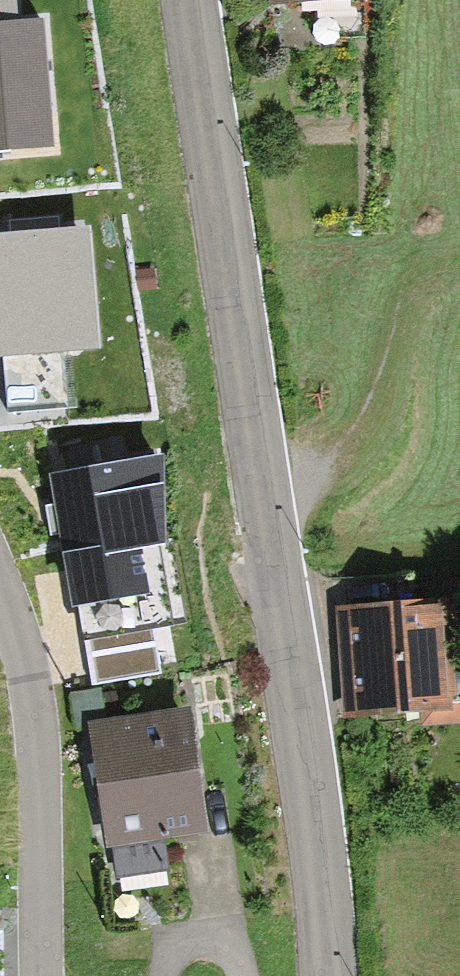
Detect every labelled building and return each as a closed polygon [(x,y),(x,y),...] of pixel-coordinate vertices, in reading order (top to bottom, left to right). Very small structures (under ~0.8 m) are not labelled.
[(53,146),(41,19),(19,22),(17,0),(0,0),(0,151),(53,146)] [(0,235),(0,358),(4,357),(8,408),(66,404),(63,351),(98,348),(89,229),(0,235)] [(159,548),(168,545),(162,455),(45,476),(69,608),(80,606),(93,683),(157,672),(149,627),(172,623),(159,548)] [(343,609),(348,712),(428,709),(424,606),(343,609)] [(434,723),(459,723),(459,697),(433,697),(434,723)] [(187,703),(84,719),(103,846),(206,830),(187,703)]
